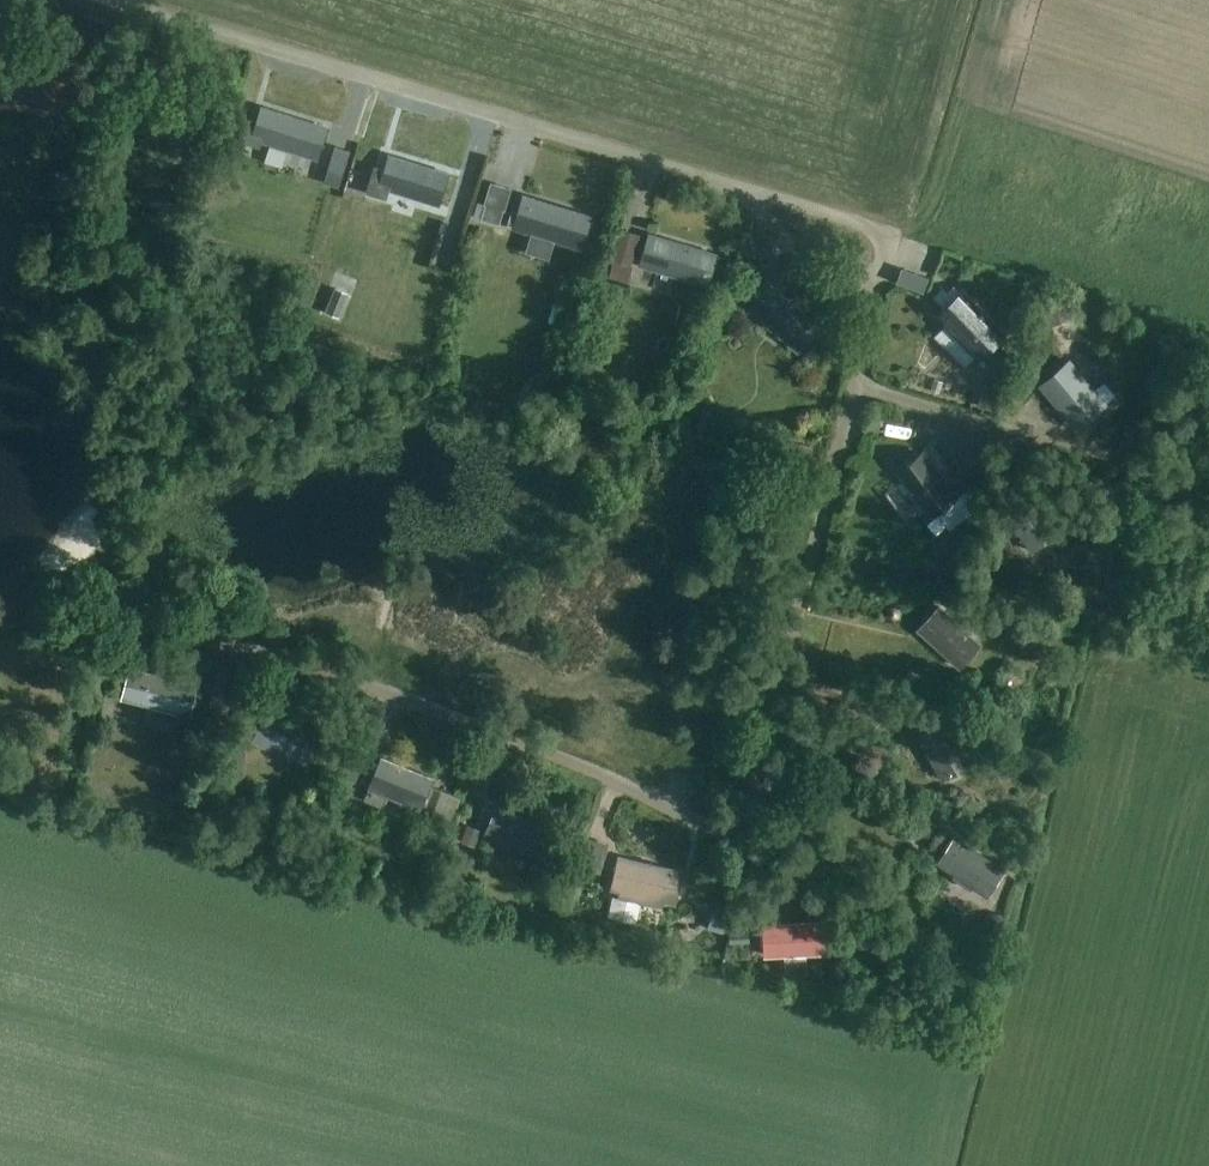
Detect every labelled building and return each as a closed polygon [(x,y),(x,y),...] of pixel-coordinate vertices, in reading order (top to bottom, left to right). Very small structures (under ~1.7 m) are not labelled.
[(43,20),(46,11),(38,8),(35,18),(43,20)] [(253,137),(306,154),(306,153),(318,156),(327,128),(314,124),(315,123),(263,107),(253,137)] [(440,203),(448,173),(390,156),(382,185),(440,203)] [(582,246),(590,217),(524,197),(515,225),(582,246)] [(716,255),(650,234),(641,263),(708,283),(716,255)] [(898,275),(921,283),(929,261),(906,252),(898,275)] [(819,327),(778,291),(771,285),(751,308),(800,350),(819,327)] [(1003,335),(991,323),(960,291),(938,313),(982,356),(1003,335)] [(321,293),(313,319),(327,323),(334,297),(321,293)] [(1105,406),(1096,396),(1068,363),(1045,383),(1073,415),(1083,426),(1105,406)] [(916,366),(911,380),(948,394),(954,379),(916,366)] [(923,450),(898,469),(932,515),(968,488),(959,476),(948,484),(923,450)] [(1032,495),(1007,514),(1032,550),(1057,531),(1032,495)] [(960,666),(980,643),(940,607),(919,629),(960,666)] [(190,713),(197,684),(131,668),(124,697),(190,713)] [(256,709),(245,736),(305,760),(316,733),(267,711),(266,713),(256,709)] [(944,774),(968,760),(949,727),(926,741),(944,774)] [(433,779),(381,758),(364,799),(382,806),(387,795),(421,808),(433,779)] [(441,790),(433,814),(453,821),(461,798),(441,790)] [(538,855),(548,827),(498,806),(487,834),(538,855)] [(574,863),(600,864),(601,835),(575,834),(574,863)] [(988,894),(1004,869),(956,837),(939,863),(988,894)] [(611,887),(620,889),(619,896),(612,895),(608,916),(635,922),(640,901),(662,906),(664,899),(677,902),(682,871),(618,856),(611,887)] [(765,924),(766,954),(821,952),(819,922),(765,924)]
